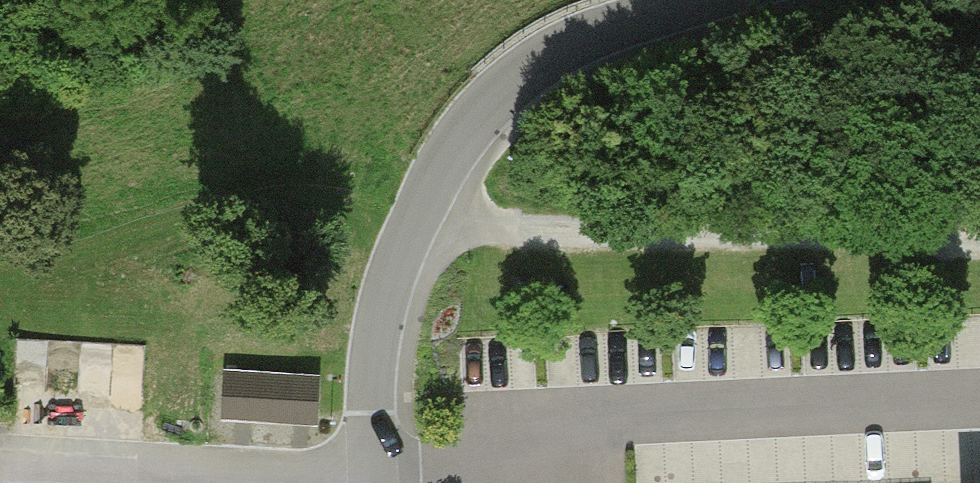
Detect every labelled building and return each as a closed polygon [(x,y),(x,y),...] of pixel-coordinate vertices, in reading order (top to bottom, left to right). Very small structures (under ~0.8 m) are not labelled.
[(227,364),(226,413),(325,414),(326,366),(227,364)]
